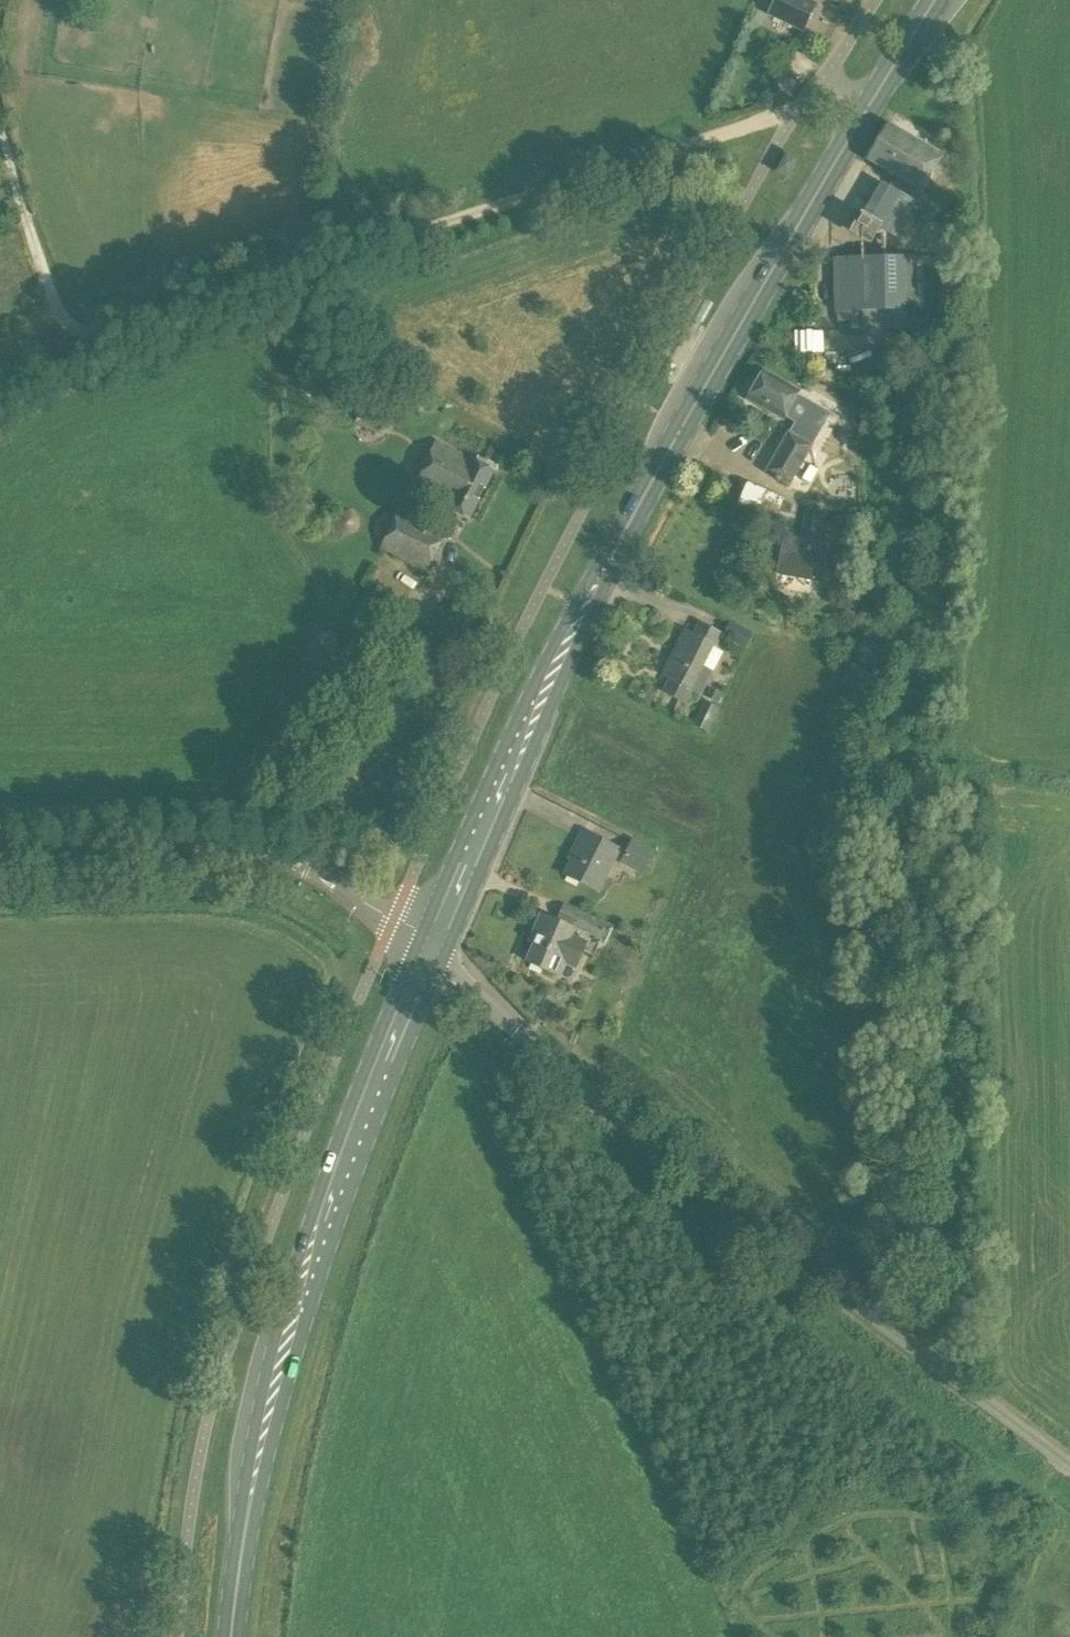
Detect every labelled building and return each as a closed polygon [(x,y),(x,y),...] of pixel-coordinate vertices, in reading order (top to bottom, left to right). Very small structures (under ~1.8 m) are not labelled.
[(819,4),(810,0),(775,0),(767,15),(804,33),(819,4)] [(919,195),(941,158),(886,125),(864,163),(919,195)] [(893,237),(912,204),(879,185),(851,235),(867,244),(870,238),(884,246),(890,236),(893,237)] [(858,321),(858,312),(933,311),(932,256),(835,257),(836,312),(840,312),(840,322),(858,321)] [(786,486),(827,415),(794,396),(797,392),(761,371),(745,398),(780,419),(781,417),(793,424),(787,435),(785,434),(763,473),(786,486)] [(468,519),(492,470),(434,440),(411,485),(449,503),(447,508),(468,519)] [(426,572),(447,532),(401,509),(381,549),(426,572)] [(819,543),(824,513),(805,510),(799,539),(819,543)] [(794,542),(788,561),(817,569),(823,550),(794,542)] [(715,648),(722,634),(698,622),(692,634),(683,629),(660,674),(668,678),(662,691),(683,702),(690,689),(699,694),(710,671),(700,666),(710,645),(715,648)] [(716,691),(712,700),(719,703),(723,694),(716,691)] [(709,732),(720,708),(702,701),(692,725),(709,732)] [(597,892),(618,849),(579,829),(566,857),(569,858),(561,874),(597,892)] [(644,876),(656,850),(632,838),(620,864),(644,876)] [(606,923),(561,904),(554,921),(537,913),(529,934),(535,936),(524,960),(553,972),(558,960),(574,967),(585,942),(569,935),(572,928),(599,939),(606,923)]
